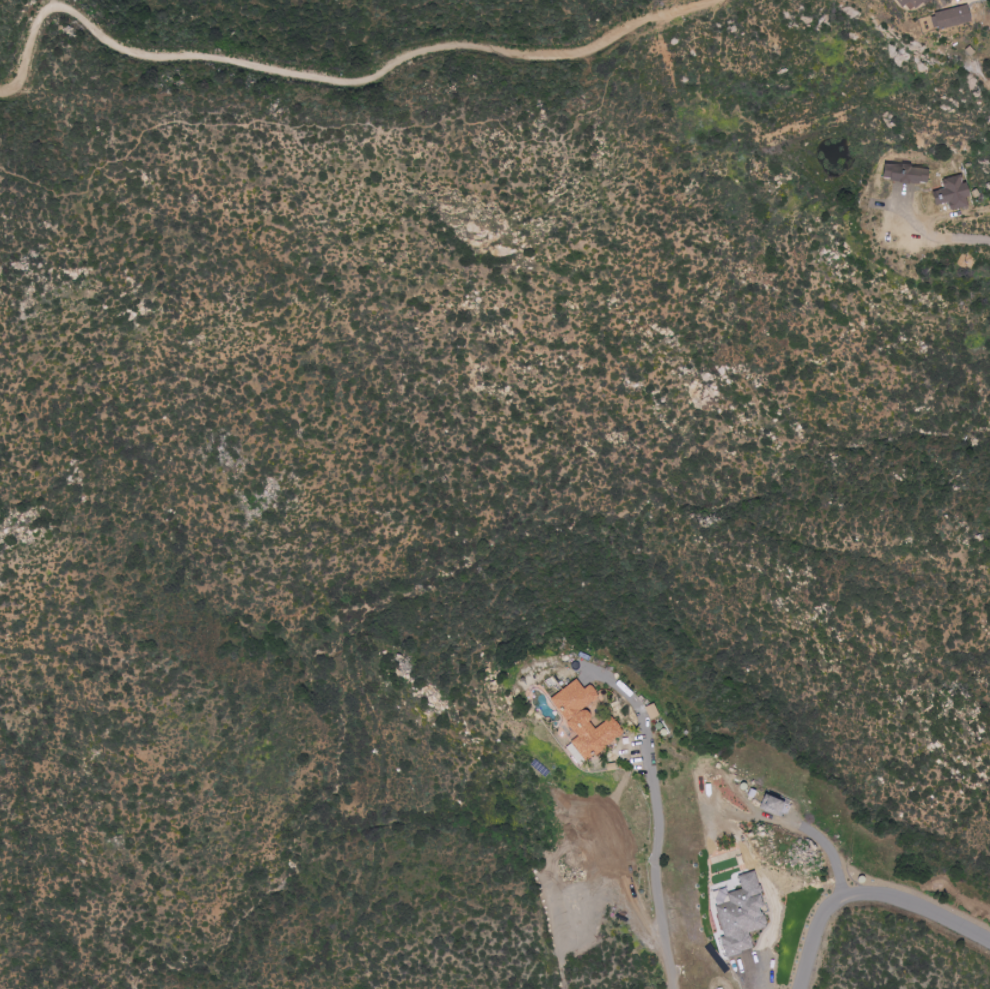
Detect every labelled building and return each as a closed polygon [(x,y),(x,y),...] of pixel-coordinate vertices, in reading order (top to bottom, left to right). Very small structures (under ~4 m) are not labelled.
[(908,3),(909,2),(918,8),(923,2),(926,5),(930,0),(905,0),(908,3)] [(973,22),(970,6),(932,14),(935,30),(973,22)] [(884,180),(929,185),(930,169),(886,164),(884,180)] [(936,205),(949,203),(951,210),(972,206),(967,175),(944,179),(945,190),(934,191),(936,205)] [(550,697),(578,738),(573,741),(586,760),(626,734),(614,716),(598,727),(585,707),(601,697),(592,683),(585,688),(578,679),(550,697)] [(646,706),(652,719),(661,715),(655,702),(646,706)] [(762,806),(783,813),(787,800),(766,793),(762,806)] [(755,948),(750,932),(769,927),(763,908),(767,907),(756,870),(740,876),(743,888),(713,898),(724,933),(718,935),(725,958),(755,948)]
